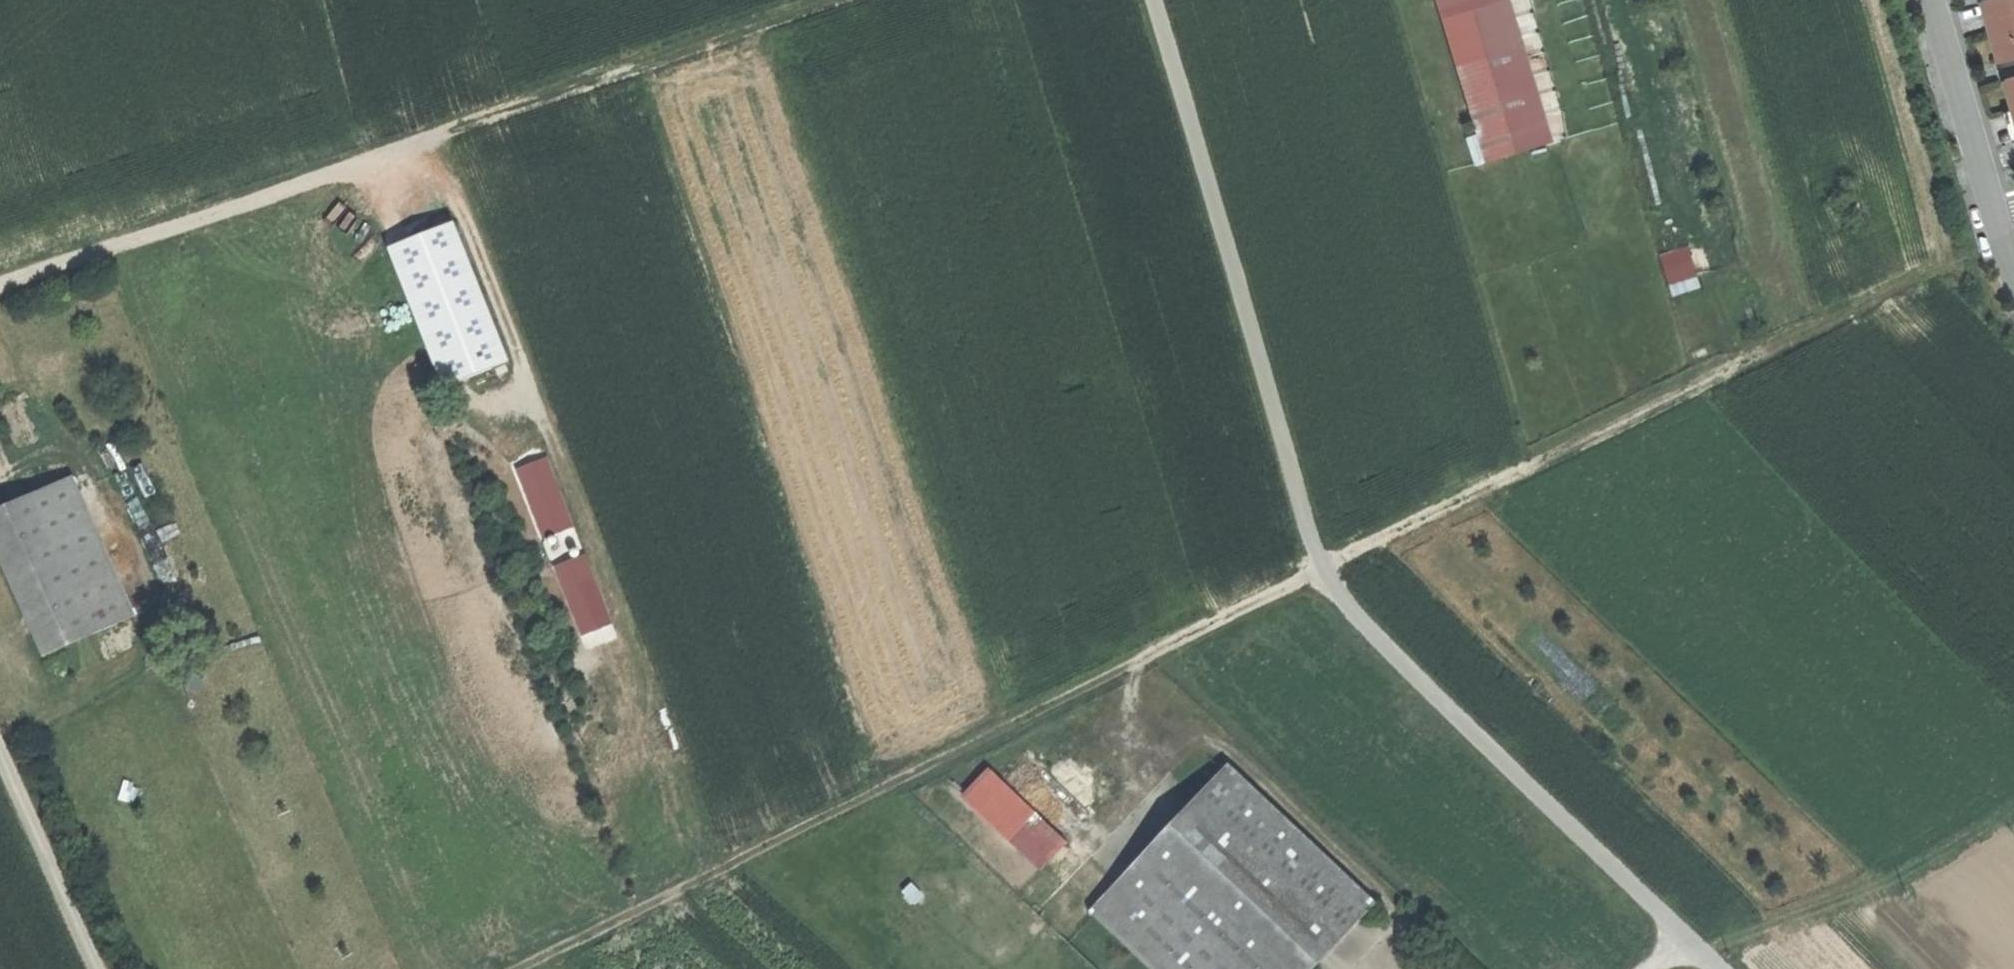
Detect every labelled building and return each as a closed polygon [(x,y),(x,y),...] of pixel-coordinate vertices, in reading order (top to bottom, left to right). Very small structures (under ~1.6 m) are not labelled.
[(1551,140),(1506,0),(1438,0),(1489,160),(1551,140)] [(1982,0),(1988,21),(2000,61),(2013,57),(2013,0),(1983,0),(1982,0)] [(2005,79),(2013,110),(2013,111),(2013,77),(2005,79)] [(2013,142),(2013,111),(2013,110),(2004,113),(2008,127),(2012,142),(2013,142)] [(506,357),(451,222),(388,248),(444,383),(506,357)] [(1676,295),(1699,286),(1690,263),(1667,271),(1676,295)] [(547,459),(517,470),(542,538),(572,527),(547,459)] [(45,658),(135,617),(73,480),(0,513),(0,559),(45,658)] [(584,556),(554,567),(581,636),(611,624),(584,556)] [(1203,968),(1317,968),(1371,911),(1223,772),(1116,887),(1203,968)] [(1116,887),(1091,913),(1150,968),(1203,968),(1116,887)]
